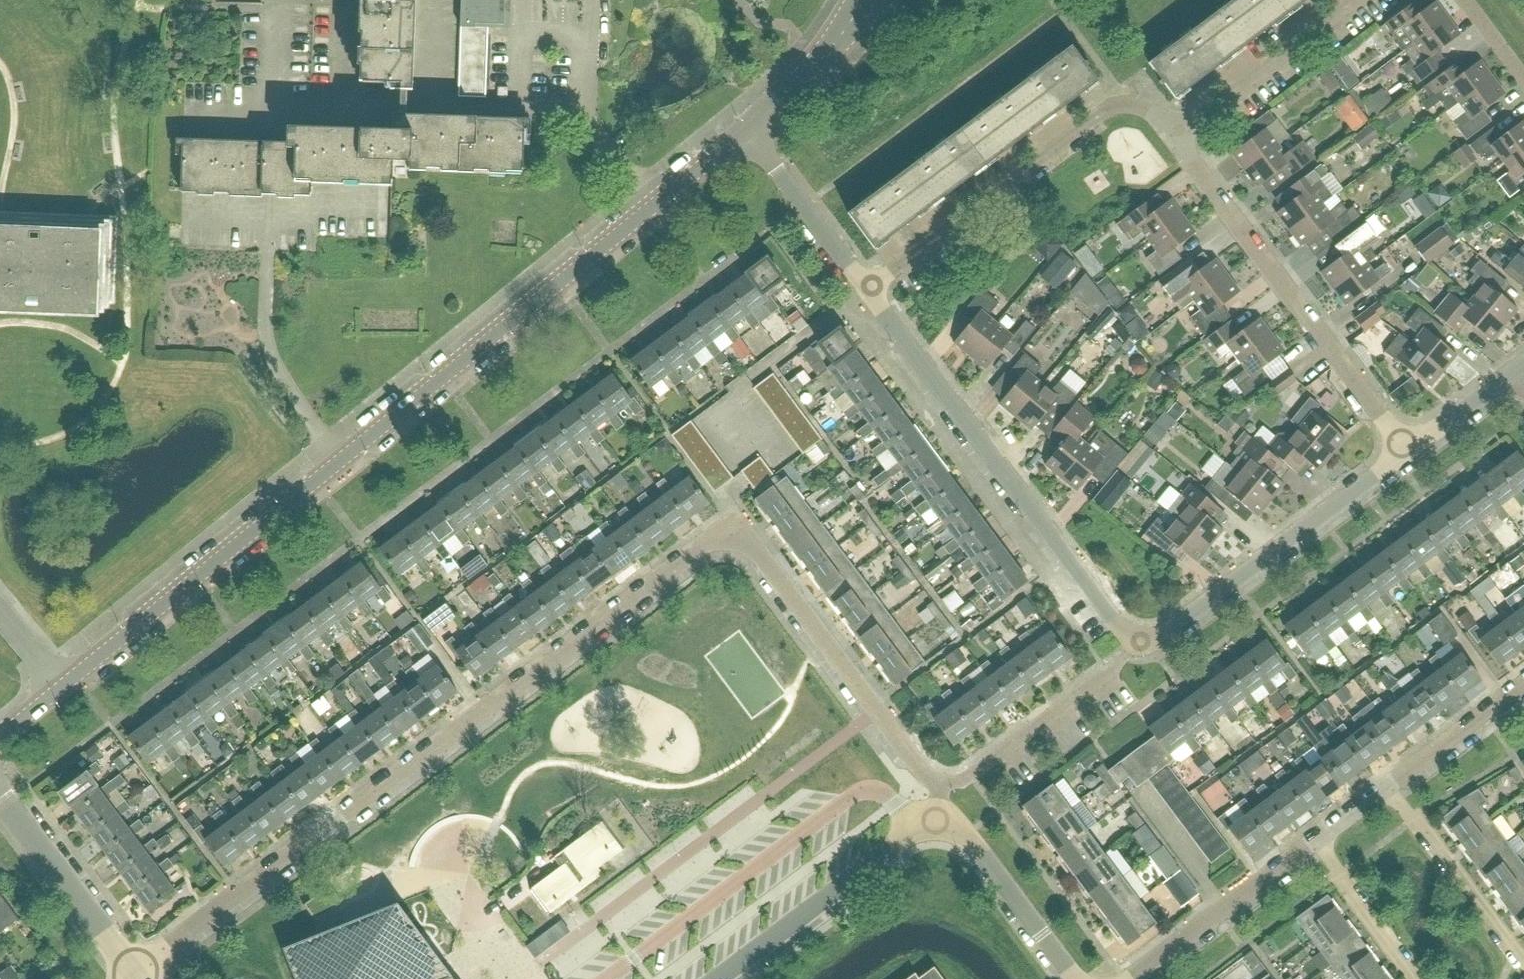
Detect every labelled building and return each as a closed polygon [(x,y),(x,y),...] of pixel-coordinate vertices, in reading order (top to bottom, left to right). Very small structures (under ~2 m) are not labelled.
[(362,83),(408,85),(411,0),(365,0),(362,83)] [(458,97),(508,99),(508,88),(498,87),(497,97),(486,97),(488,27),(475,26),(475,20),(489,20),(489,12),(484,12),(484,7),(503,7),(502,23),(496,23),(496,24),(504,25),(504,0),(462,0),(458,97)] [(1205,21),(1231,57),(1287,15),(1276,0),(1233,0),(1205,21)] [(1287,15),(1307,0),(1276,0),(1287,15)] [(1416,0),(1406,8),(1384,24),(1397,42),(1404,51),(1448,18),(1435,0),(1423,10),(1416,0)] [(1461,35),(1448,18),(1404,51),(1410,60),(1400,68),(1407,76),(1414,71),(1422,82),(1447,62),(1439,51),(1461,35)] [(1175,99),(1176,98),(1231,57),(1205,21),(1149,63),(1161,80),(1159,81),(1162,85),(1164,84),(1175,99)] [(1042,124),(1096,83),(1099,81),(1088,67),(1090,65),(1087,61),(1084,63),(1072,46),(1015,88),(1042,124)] [(1460,59),(1428,83),(1424,87),(1431,96),(1421,104),(1427,111),(1439,101),(1447,111),(1458,103),(1492,77),(1480,60),(1468,69),(1460,59)] [(1505,94),(1492,77),(1458,103),(1465,111),(1452,121),(1466,141),(1492,122),(1483,110),(1505,94)] [(960,130),(987,165),(1042,124),(1015,88),(960,130)] [(1378,90),(1359,104),(1370,119),(1389,106),(1378,90)] [(1368,119),(1349,95),(1335,106),(1354,131),(1368,119)] [(1276,121),(1268,111),(1246,127),(1253,137),(1231,154),(1244,171),(1278,145),(1266,128),(1276,121)] [(1523,146),(1523,119),(1502,136),(1495,126),(1469,145),(1477,155),(1480,153),(1486,161),(1496,153),(1502,162),(1523,146)] [(182,143),(180,188),(170,187),(170,189),(312,194),(312,177),(393,180),(393,159),(408,159),(408,165),(523,169),(525,123),(409,120),(409,131),(376,130),(376,134),(295,132),(294,147),(182,143)] [(904,171),(931,207),(987,165),(960,130),(904,171)] [(1285,154),(1278,145),(1244,171),(1257,188),(1279,171),(1286,181),(1315,158),(1302,141),(1285,154)] [(1465,143),(1452,153),(1463,168),(1476,159),(1465,143)] [(1502,162),(1509,171),(1496,180),(1509,198),(1523,188),(1523,146),(1502,162)] [(1322,204),(1321,203),(1332,195),(1320,180),(1328,174),(1320,164),(1283,192),(1290,202),(1276,213),(1288,230),(1322,204)] [(875,249),(931,207),(904,171),(848,213),(875,249)] [(1142,233),(1149,241),(1183,216),(1171,199),(1158,208),(1151,198),(1115,225),(1123,235),(1127,232),(1133,240),(1142,233)] [(1328,212),(1322,204),(1288,230),(1301,247),(1323,230),(1330,240),(1361,217),(1353,207),(1345,213),(1339,205),(1328,212)] [(1196,233),(1183,216),(1149,241),(1156,251),(1146,258),(1159,275),(1181,259),(1174,249),(1196,233)] [(97,311),(97,306),(102,306),(102,301),(107,301),(107,297),(110,223),(0,219),(0,307),(97,311)] [(1332,289),(1367,264),(1355,248),(1374,234),(1363,220),(1333,243),(1342,256),(1320,273),(1332,289)] [(1047,260),(1061,245),(1037,223),(1023,238),(1047,260)] [(1427,264),(1452,244),(1458,240),(1446,224),(1440,229),(1440,228),(1415,248),(1427,264)] [(1080,252),(1095,272),(1104,265),(1089,245),(1080,252)] [(1511,261),(1507,257),(1505,260),(1495,252),(1489,260),(1523,288),(1523,287),(1523,245),(1511,261)] [(1061,252),(1041,277),(1057,290),(1077,265),(1061,252)] [(770,296),(771,298),(787,286),(767,258),(747,273),(766,299),(770,296)] [(1159,284),(1167,294),(1180,311),(1193,301),(1228,275),(1215,258),(1193,275),(1185,264),(1159,284)] [(1471,298),(1504,325),(1518,309),(1495,290),(1504,279),(1479,259),(1469,271),(1484,282),(1471,298)] [(1373,272),(1367,264),(1332,289),(1345,307),(1390,273),(1384,264),(1373,272)] [(747,273),(727,288),(747,314),(750,311),(751,312),(762,303),(771,315),(775,321),(783,316),(778,310),(780,309),(771,298),(770,296),(766,299),(747,273)] [(1228,275),(1193,301),(1200,310),(1190,318),(1204,337),(1227,320),(1218,308),(1240,292),(1228,275)] [(759,324),(751,312),(750,311),(747,314),(727,288),(708,303),(727,328),(731,326),(732,326),(743,318),(751,329),(759,324)] [(970,356),(997,323),(988,315),(999,303),(982,289),(962,313),(971,321),(953,342),(970,356)] [(1491,341),(1504,325),(1471,298),(1465,306),(1450,293),(1433,313),(1460,335),(1470,323),(1491,341)] [(1362,329),(1385,312),(1378,302),(1355,319),(1362,329)] [(708,303),(689,317),(708,343),(712,340),(724,332),(732,344),(742,357),(749,351),(739,339),(740,338),(732,326),(731,326),(727,328),(708,303)] [(1134,311),(1129,305),(1117,313),(1125,324),(1132,319),(1134,311)] [(1410,343),(1443,371),(1457,354),(1436,337),(1443,327),(1419,307),(1405,324),(1417,335),(1410,343)] [(1129,337),(1107,312),(1097,321),(1111,337),(1114,335),(1116,337),(1112,340),(1118,346),(1129,337)] [(807,325),(801,316),(791,324),(797,332),(807,325)] [(726,359),(712,340),(708,343),(689,317),(669,332),(689,357),(693,354),(693,355),(704,347),(718,365),(726,359)] [(1221,357),(1230,350),(1238,360),(1272,334),(1259,317),(1237,333),(1228,321),(1203,341),(1212,353),(1216,350),(1221,357)] [(1383,318),(1363,337),(1379,354),(1399,335),(1383,318)] [(997,323),(970,356),(986,369),(1004,348),(1013,356),(1036,328),(1026,320),(1013,336),(997,323)] [(813,349),(827,368),(854,348),(840,329),(813,349)] [(669,332),(650,346),(669,372),(673,369),(674,370),(685,361),(699,380),(707,374),(702,367),(693,355),(693,354),(689,357),(669,332)] [(1285,351),(1272,334),(1238,360),(1245,369),(1231,380),(1244,397),(1270,377),(1263,368),(1285,351)] [(1443,371),(1410,343),(1403,352),(1391,342),(1384,352),(1397,362),(1398,361),(1430,387),(1443,371)] [(650,346),(630,361),(650,387),(666,375),(675,387),(683,381),(674,370),(673,369),(669,372),(650,346)] [(827,368),(840,384),(828,393),(834,401),(846,392),(843,387),(869,368),(854,348),(827,368)] [(1016,417),(1043,384),(1034,376),(1042,367),(1026,353),(1007,374),(1017,382),(999,403),(1016,417)] [(795,392),(817,375),(808,363),(794,374),(795,375),(787,382),(795,392)] [(883,387),(869,368),(843,387),(846,392),(854,404),(843,413),(848,420),(860,411),(861,411),(857,406),(883,387)] [(1265,387),(1273,398),(1297,380),(1289,369),(1265,387)] [(634,398),(631,400),(612,374),(592,389),(612,415),(615,413),(626,405),(635,417),(643,411),(634,398)] [(1077,395),(1073,392),(1079,385),(1066,374),(1051,392),(1044,386),(1044,385),(1043,384),(1016,417),(1031,430),(1049,409),(1059,417),(1077,395)] [(1401,397),(1414,387),(1404,374),(1391,384),(1401,397)] [(774,375),(755,389),(754,390),(761,399),(780,384),(774,375)] [(761,399),(768,408),(787,393),(780,384),(761,399)] [(898,406),(883,387),(857,406),(861,411),(860,411),(869,423),(857,432),(863,440),(875,431),(875,430),(872,426),(898,406)] [(612,415),(592,389),(573,404),(592,430),(595,427),(596,428),(607,419),(616,431),(624,425),(615,413),(612,415)] [(787,393),(768,408),(775,418),(794,403),(787,393)] [(1291,421),(1299,427),(1332,455),(1346,438),(1313,411),(1318,405),(1310,398),(1291,421)] [(775,418),(782,427),(801,412),(794,403),(775,418)] [(1061,478),(1088,445),(1079,437),(1095,418),(1076,403),(1051,432),(1064,442),(1045,464),(1061,478)] [(592,430),(573,404),(554,418),(573,444),(576,442),(577,442),(588,434),(597,445),(605,440),(596,428),(595,427),(592,430)] [(877,459),(889,450),(889,449),(886,445),(912,426),(898,406),(872,426),(875,430),(875,431),(883,442),(871,451),(877,459)] [(801,412),(782,427),(789,436),(809,422),(801,412)] [(573,444),(554,418),(534,433),(554,459),(557,456),(558,457),(569,448),(577,460),(585,454),(577,442),(576,442),(573,444)] [(698,431),(692,424),(690,421),(671,436),(678,445),(698,431)] [(789,436),(796,446),(816,431),(809,422),(789,436)] [(927,445),(912,426),(886,445),(889,449),(889,450),(897,461),(873,480),(879,488),(903,469),(904,469),(901,464),(927,445)] [(1332,455),(1299,427),(1292,435),(1287,431),(1277,433),(1266,446),(1297,472),(1306,461),(1319,471),(1332,455)] [(1229,465),(1238,473),(1271,500),(1285,483),(1274,475),(1284,463),(1244,430),(1234,442),(1238,445),(1232,453),(1236,456),(1229,465)] [(698,431),(678,445),(686,455),(705,440),(698,431)] [(823,441),(816,431),(796,446),(803,455),(817,445),(823,441)] [(554,459),(534,433),(515,447),(534,473),(538,470),(538,471),(550,463),(558,474),(566,468),(558,457),(557,456),(554,459)] [(712,450),(705,440),(686,455),(693,464),(712,450)] [(1139,440),(1117,468),(1132,479),(1154,451),(1139,440)] [(830,451),(823,441),(817,445),(824,455),(830,451)] [(1088,445),(1061,478),(1077,491),(1096,469),(1107,478),(1128,454),(1116,444),(1104,458),(1088,445)] [(896,505),(918,489),(918,488),(915,484),(941,464),(927,445),(901,464),(904,469),(903,469),(912,481),(890,497),(896,505)] [(534,473),(515,447),(496,462),(515,488),(519,485),(530,477),(544,495),(552,490),(538,471),(538,470),(534,473)] [(719,459),(712,450),(693,464),(700,474),(719,459)] [(1497,466),(1517,493),(1520,490),(1521,491),(1523,488),(1523,461),(1517,452),(1497,466)] [(765,483),(774,476),(760,457),(750,464),(765,483)] [(726,469),(719,459),(700,474),(707,483),(726,469)] [(528,497),(519,485),(515,488),(496,462),(476,476),(496,502),(499,499),(500,500),(511,491),(520,503),(528,497)] [(1238,473),(1229,465),(1225,462),(1203,488),(1228,508),(1236,499),(1258,517),(1271,500),(1238,473)] [(753,488),(755,491),(765,483),(750,464),(741,471),(753,488)] [(955,484),(941,464),(915,484),(918,488),(918,489),(926,500),(915,509),(913,506),(902,514),(908,522),(918,514),(920,516),(932,508),(933,507),(930,503),(955,484)] [(1501,505),(1513,497),(1521,507),(1523,505),(1523,496),(1521,491),(1520,490),(1517,493),(1497,466),(1478,481),(1498,507),(1501,505)] [(707,483),(714,492),(733,478),(726,469),(707,483)] [(1108,512),(1120,496),(1131,484),(1117,472),(1106,485),(1094,500),(1108,512)] [(476,476),(457,491),(476,517),(480,514),(481,514),(492,506),(500,517),(508,512),(500,500),(499,499),(496,502),(476,476)] [(774,523),(804,500),(787,476),(779,482),(775,476),(774,476),(765,483),(755,491),(759,497),(754,500),(765,516),(767,514),(774,523)] [(669,492),(689,519),(709,504),(689,477),(672,489),(664,479),(656,484),(664,495),(664,496),(669,492)] [(1478,481),(1458,495),(1478,522),(1482,519),(1482,520),(1494,511),(1502,522),(1509,516),(1501,505),(1498,507),(1478,481)] [(1190,483),(1180,495),(1167,510),(1177,519),(1210,546),(1224,529),(1212,520),(1221,509),(1190,483)] [(933,507),(932,508),(941,519),(929,528),(935,536),(946,527),(947,527),(944,523),(970,503),(955,484),(930,503),(933,507)] [(461,528),(473,520),(481,531),(489,526),(481,514),(480,514),(476,517),(457,491),(437,505),(457,531),(461,528)] [(670,533),(689,519),(669,492),(664,496),(664,495),(653,504),(645,493),(637,499),(645,510),(650,507),(670,533)] [(1463,533),(1463,534),(1474,525),(1482,536),(1490,530),(1482,520),(1482,519),(1478,522),(1458,495),(1439,510),(1459,536),(1463,533)] [(821,523),(804,500),(774,523),(780,531),(778,533),(789,547),(821,523)] [(984,523),(970,503),(944,523),(947,527),(946,527),(955,538),(943,547),(948,553),(949,555),(961,546),(959,542),(984,523)] [(437,505),(418,520),(437,546),(442,542),(442,543),(453,535),(462,546),(470,540),(461,528),(457,531),(437,505)] [(651,548),(670,533),(650,507),(645,510),(634,518),(625,507),(617,513),(626,524),(626,525),(631,521),(651,548)] [(562,515),(567,522),(576,515),(571,508),(562,515)] [(857,513),(865,525),(872,520),(863,509),(857,513)] [(1439,510),(1420,524),(1439,551),(1443,548),(1444,548),(1455,540),(1463,550),(1471,544),(1463,534),(1463,533),(1459,536),(1439,510)] [(1210,546),(1177,519),(1170,527),(1158,517),(1143,534),(1168,554),(1175,544),(1196,562),(1210,546)] [(418,520),(399,534),(418,560),(422,557),(423,558),(434,549),(443,560),(451,554),(442,543),(442,542),(437,546),(418,520)] [(880,532),(872,520),(865,525),(874,536),(880,532)] [(626,524),(614,532),(606,522),(598,527),(607,538),(607,539),(611,536),(631,562),(651,548),(631,521),(626,525),(626,524)] [(808,569),(839,546),(821,523),(789,547),(800,562),(802,560),(808,569)] [(999,542),(984,523),(959,542),(961,546),(969,557),(950,572),(956,580),(975,566),(976,565),(973,561),(999,542)] [(1424,562),(1425,563),(1436,554),(1444,565),(1440,568),(1454,588),(1466,579),(1451,559),(1452,559),(1444,548),(1443,548),(1439,551),(1420,524),(1400,539),(1420,565),(1424,562)] [(431,569),(423,558),(422,557),(418,560),(399,534),(379,549),(399,575),(415,563),(424,575),(431,569)] [(607,538),(595,547),(587,536),(579,542),(587,553),(592,550),(613,578),(631,565),(630,563),(631,562),(611,536),(607,539),(607,538)] [(1400,539),(1381,553),(1401,580),(1405,577),(1416,569),(1424,579),(1433,573),(1425,563),(1424,562),(1420,565),(1400,539)] [(1013,561),(999,542),(973,561),(976,565),(975,566),(984,577),(972,585),(978,593),(990,585),(990,584),(988,581),(1013,561)] [(937,545),(920,558),(927,568),(944,555),(937,545)] [(856,569),(839,546),(808,569),(815,577),(813,579),(824,593),(856,569)] [(572,565),(593,593),(613,578),(592,550),(587,553),(579,559),(571,548),(560,556),(568,567),(568,568),(572,565)] [(955,562),(949,555),(948,553),(922,573),(929,581),(955,562)] [(1386,591),(1386,592),(1397,583),(1405,594),(1413,588),(1405,577),(1401,580),(1381,553),(1361,568),(1381,594),(1386,591)] [(892,559),(900,571),(906,567),(898,555),(892,559)] [(987,605),(993,613),(1005,603),(1003,600),(1028,581),(1013,561),(988,581),(990,584),(990,585),(998,596),(987,605)] [(392,598),(383,586),(380,588),(361,562),(342,577),(361,603),(364,601),(376,593),(384,604),(392,598)] [(568,567),(557,576),(548,565),(540,571),(549,582),(553,579),(573,606),(583,598),(584,600),(593,593),(572,565),(568,568),(568,567)] [(915,578),(906,567),(900,571),(909,583),(915,578)] [(1361,568),(1342,582),(1362,609),(1367,605),(1367,606),(1378,598),(1386,608),(1394,602),(1386,592),(1386,591),(1381,594),(1361,568)] [(843,615),(873,592),(856,569),(824,593),(834,608),(836,607),(843,615)] [(487,578),(495,587),(502,582),(494,573),(487,578)] [(1438,573),(1430,577),(1440,596),(1448,592),(1438,573)] [(361,603),(342,577),(322,592),(342,618),(345,615),(345,616),(356,608),(365,619),(373,613),(364,601),(361,603)] [(549,582),(537,590),(529,579),(521,585),(529,596),(530,597),(534,594),(554,620),(573,606),(553,579),(549,582)] [(1347,621),(1359,612),(1367,623),(1375,617),(1367,606),(1367,605),(1362,609),(1342,582),(1323,597),(1343,623),(1347,620),(1347,621)] [(1522,607),(1508,588),(1500,593),(1515,613),(1518,610),(1523,617),(1523,606),(1522,607)] [(941,598),(951,611),(963,602),(954,589),(941,598)] [(326,630),(337,622),(346,633),(354,627),(345,616),(345,615),(342,618),(322,592),(303,606),(322,632),(326,630)] [(890,615),(873,592),(843,615),(849,623),(847,625),(858,640),(890,615)] [(529,596),(518,605),(510,594),(502,599),(510,610),(511,611),(514,608),(534,635),(554,620),(534,594),(530,597),(529,596)] [(1323,597),(1303,611),(1323,638),(1328,634),(1328,635),(1339,627),(1348,637),(1356,631),(1347,621),(1347,620),(1343,623),(1323,597)] [(926,606),(935,618),(941,613),(932,601),(926,606)] [(1029,630),(1041,617),(1026,603),(1014,615),(1029,630)] [(307,644),(318,636),(326,647),(334,641),(326,630),(322,632),(303,606),(283,621),(303,647),(307,644)] [(414,621),(414,620),(404,606),(391,615),(402,630),(414,621)] [(495,623),(515,649),(534,635),(514,608),(511,611),(510,610),(499,619),(491,608),(483,614),(491,625),(495,623)] [(1523,648),(1523,617),(1518,610),(1515,613),(1503,621),(1495,610),(1487,616),(1495,627),(1499,624),(1520,651),(1523,648)] [(1304,653),(1320,641),(1328,651),(1336,646),(1328,635),(1328,634),(1323,638),(1303,611),(1284,626),(1304,653)] [(1458,635),(1441,612),(1429,622),(1446,644),(1458,635)] [(941,613),(935,618),(952,641),(956,638),(957,634),(941,613)] [(1499,624),(1495,627),(1484,635),(1476,624),(1475,625),(1466,614),(1459,619),(1477,643),(1480,641),(1499,667),(1520,651),(1499,624)] [(877,661),(908,638),(890,615),(858,640),(869,654),(871,653),(877,661)] [(284,661),(288,659),(298,650),(307,662),(315,656),(307,644),(303,647),(283,621),(264,635),(284,661)] [(491,625),(480,633),(472,622),(464,628),(472,639),(472,640),(477,637),(497,663),(515,649),(495,623),(491,625)] [(405,633),(421,653),(434,643),(418,623),(405,633)] [(1032,647),(1051,673),(1071,657),(1051,631),(1035,643),(1026,632),(1018,638),(1027,649),(1027,650),(1032,647)] [(284,661),(264,635),(245,650),(264,676),(269,673),(278,666),(287,677),(287,678),(294,687),(301,682),(294,672),(296,670),(288,659),(284,661)] [(476,679),(497,663),(477,637),(472,640),(472,639),(461,648),(452,637),(445,643),(454,655),(457,653),(476,679)] [(925,662),(908,638),(877,661),(884,670),(882,671),(893,686),(925,662)] [(1266,639),(1246,654),(1265,681),(1269,678),(1269,679),(1281,670),(1289,681),(1297,675),(1288,663),(1285,665),(1266,639)] [(436,708),(437,708),(417,681),(413,684),(408,677),(397,686),(381,664),(395,655),(388,646),(367,662),(386,687),(395,699),(398,696),(417,722),(429,714),(430,716),(438,710),(436,708)] [(1032,687),(1051,673),(1032,647),(1027,650),(1027,649),(1016,658),(1007,646),(999,652),(1008,663),(1008,664),(1012,661),(1032,687)] [(245,691),(249,687),(260,679),(269,691),(277,684),(269,673),(264,676),(245,650),(225,664),(245,691)] [(1441,669),(1461,695),(1481,680),(1461,653),(1444,665),(1436,654),(1428,660),(1436,671),(1437,672),(1441,669)] [(405,672),(408,677),(413,684),(417,681),(437,708),(458,692),(438,665),(421,677),(413,666),(415,664),(408,654),(398,661),(406,671),(405,672)] [(1249,692),(1250,693),(1261,684),(1270,695),(1277,690),(1269,679),(1269,678),(1265,681),(1246,654),(1226,669),(1246,695),(1249,692)] [(1012,702),(1032,687),(1012,661),(1008,664),(1008,663),(997,672),(988,660),(980,667),(988,678),(989,679),(993,676),(1012,702)] [(230,702),(241,694),(250,705),(258,699),(249,687),(245,691),(225,664),(206,679),(226,705),(230,702)] [(1226,669),(1207,683),(1226,710),(1230,707),(1231,707),(1242,699),(1250,710),(1258,704),(1250,693),(1249,692),(1246,695),(1226,669)] [(1442,710),(1461,695),(1441,669),(1437,672),(1436,671),(1425,679),(1417,669),(1410,674),(1418,685),(1418,686),(1422,683),(1442,710)] [(993,716),(1012,702),(993,676),(989,679),(988,678),(977,686),(969,675),(961,681),(969,692),(970,693),(974,690),(993,716)] [(226,705),(206,679),(187,693),(206,720),(211,717),(223,709),(238,729),(245,723),(238,714),(239,714),(230,702),(226,705)] [(1211,721),(1222,713),(1231,724),(1239,718),(1231,707),(1230,707),(1226,710),(1207,683),(1187,698),(1207,724),(1211,721)] [(1422,724),(1442,710),(1422,683),(1418,686),(1418,685),(1406,694),(1398,683),(1390,689),(1398,700),(1402,697),(1422,724)] [(973,731),(993,716),(974,690),(970,693),(969,692),(958,701),(949,689),(941,695),(950,707),(950,708),(954,705),(973,731)] [(187,693),(167,708),(187,734),(191,731),(192,731),(203,723),(211,734),(219,728),(211,717),(206,720),(187,693)] [(398,737),(417,722),(398,696),(395,699),(383,707),(381,705),(374,695),(366,701),(375,713),(378,710),(398,737)] [(1403,739),(1422,724),(1402,697),(1398,700),(1387,709),(1379,698),(1371,703),(1379,714),(1379,715),(1383,712),(1403,739)] [(398,737),(378,710),(375,713),(363,721),(345,698),(339,703),(348,715),(347,716),(355,727),(359,724),(379,751),(398,737)] [(1187,698),(1168,712),(1188,738),(1192,735),(1192,736),(1203,728),(1211,739),(1220,733),(1211,721),(1207,724),(1187,698)] [(953,746),(973,731),(954,705),(950,708),(950,707),(939,715),(931,704),(923,710),(931,722),(934,720),(953,746)] [(187,734),(167,708),(148,722),(168,749),(172,745),(172,746),(184,737),(198,756),(206,751),(192,731),(191,731),(187,734)] [(1155,736),(1168,754),(1169,753),(1184,742),(1192,753),(1200,747),(1192,736),(1192,735),(1188,738),(1168,712),(1148,727),(1155,736)] [(1351,718),(1359,729),(1360,730),(1364,727),(1383,753),(1403,739),(1383,712),(1379,715),(1379,714),(1367,723),(1359,712),(1351,718)] [(168,749),(148,722),(128,737),(148,764),(165,752),(180,772),(188,767),(172,746),(172,745),(168,749)] [(360,766),(379,751),(359,724),(355,727),(344,736),(335,724),(327,730),(336,742),(340,738),(360,766)] [(1359,729),(1348,737),(1340,726),(1332,732),(1340,744),(1344,741),(1364,768),(1383,753),(1364,727),(1360,730),(1359,729)] [(1174,759),(1169,753),(1168,754),(1155,736),(1118,763),(1129,777),(1136,787),(1167,764),(1174,759)] [(340,738),(336,742),(325,750),(316,739),(308,745),(317,756),(321,752),(341,779),(360,766),(340,738)] [(1345,782),(1364,768),(1344,741),(1340,744),(1329,752),(1321,740),(1312,747),(1321,758),(1325,755),(1345,782)] [(322,794),(341,779),(321,752),(317,756),(305,765),(291,746),(285,751),(290,758),(289,759),(298,770),(302,767),(322,794)] [(1261,771),(1268,762),(1256,753),(1249,761),(1261,771)] [(1293,761),(1302,772),(1306,770),(1326,796),(1345,782),(1325,755),(1321,758),(1310,766),(1302,755),(1293,761)] [(96,762),(84,771),(86,774),(60,793),(75,813),(102,794),(99,790),(100,790),(91,778),(102,770),(96,762)] [(1108,771),(1112,776),(1118,785),(1119,785),(1129,777),(1118,763),(1108,771)] [(1148,779),(1155,788),(1174,774),(1167,764),(1148,779)] [(303,808),(322,794),(302,767),(298,770),(290,776),(282,765),(270,774),(278,784),(282,781),(303,808)] [(1095,771),(1104,782),(1112,776),(1108,771),(1103,765),(1095,771)] [(1516,783),(1523,779),(1515,767),(1515,766),(1508,770),(1508,771),(1516,783)] [(1302,772),(1291,780),(1283,769),(1274,776),(1283,787),(1287,784),(1307,811),(1326,796),(1306,770),(1302,772)] [(75,813),(90,832),(116,813),(113,809),(114,809),(108,801),(112,798),(110,794),(126,782),(120,774),(100,790),(99,790),(102,794),(75,813)] [(1181,783),(1174,774),(1155,788),(1162,798),(1181,783)] [(1074,802),(1081,797),(1066,776),(1059,781),(1074,802)] [(1113,794),(1119,789),(1121,788),(1119,785),(1118,785),(1112,776),(1104,782),(1113,794)] [(1220,777),(1210,783),(1224,805),(1234,799),(1220,777)] [(264,796),(284,822),(303,808),(282,781),(278,784),(267,793),(259,782),(251,788),(259,799),(264,796)] [(1162,798),(1169,807),(1188,792),(1181,783),(1162,798)] [(1027,817),(1038,832),(1070,808),(1052,784),(1022,806),(1029,816),(1027,817)] [(1288,825),(1307,811),(1287,784),(1283,787),(1271,795),(1263,784),(1255,790),(1263,801),(1264,801),(1268,799),(1288,825)] [(265,837),(284,822),(264,796),(259,799),(248,807),(234,789),(227,794),(232,801),(231,802),(240,814),(245,810),(265,837)] [(1440,819),(1457,843),(1490,818),(1482,808),(1489,803),(1478,789),(1456,801),(1459,805),(1440,819)] [(1195,801),(1188,792),(1169,807),(1176,816),(1195,801)] [(1269,839),(1288,825),(1268,799),(1264,801),(1263,801),(1252,809),(1244,799),(1236,805),(1244,815),(1245,816),(1249,813),(1269,839)] [(245,851),(265,837),(245,810),(240,814),(229,822),(213,800),(206,805),(213,816),(212,817),(221,828),(225,824),(245,851)] [(128,829),(128,828),(120,817),(131,809),(125,801),(114,809),(113,809),(116,813),(90,832),(104,852),(131,832),(128,829)] [(1176,816),(1183,825),(1202,811),(1195,801),(1176,816)] [(1050,845),(1057,853),(1087,831),(1070,808),(1038,832),(1049,846),(1050,845)] [(1507,835),(1516,829),(1502,809),(1493,815),(1507,835)] [(1209,820),(1202,811),(1183,825),(1189,835),(1209,820)] [(1128,818),(1136,830),(1145,823),(1136,812),(1128,818)] [(1248,855),(1269,839),(1249,813),(1245,816),(1244,815),(1233,824),(1225,813),(1217,819),(1226,831),(1229,829),(1248,855)] [(225,867),(245,851),(225,824),(221,828),(209,836),(193,814),(185,820),(203,843),(206,841),(225,867)] [(1490,818),(1457,843),(1474,866),(1507,841),(1490,818)] [(131,832),(104,852),(119,871),(145,852),(142,848),(142,847),(134,836),(145,828),(139,820),(128,828),(128,829),(131,832)] [(529,890),(548,915),(603,874),(598,868),(625,848),(604,820),(550,860),(551,861),(558,856),(564,864),(529,890)] [(1189,835),(1196,844),(1216,829),(1209,820),(1189,835)] [(1153,835),(1145,823),(1136,830),(1145,841),(1153,835)] [(1223,838),(1216,829),(1196,844),(1203,853),(1223,838)] [(1061,863),(1072,878),(1105,854),(1087,831),(1057,853),(1063,862),(1061,863)] [(119,871),(133,891),(160,871),(156,867),(157,867),(148,856),(160,847),(162,850),(173,842),(166,834),(156,842),(154,839),(142,847),(142,848),(145,852),(119,871)] [(1211,863),(1230,848),(1223,838),(1203,853),(1211,863)] [(1492,889),(1523,865),(1523,864),(1507,841),(1474,866),(1492,889)] [(1119,842),(1110,847),(1141,896),(1150,891),(1119,842)] [(160,871),(133,891),(148,911),(176,891),(163,875),(174,867),(173,865),(182,859),(177,852),(168,859),(168,858),(157,867),(156,867),(160,871)] [(1085,891),(1092,900),(1122,877),(1105,854),(1072,878),(1083,892),(1085,891)] [(1171,876),(1179,869),(1170,858),(1162,864),(1171,876)] [(1492,889),(1509,912),(1523,901),(1523,865),(1492,889)] [(1196,892),(1196,891),(1179,869),(1171,876),(1163,882),(1170,891),(1175,888),(1185,900),(1196,892)] [(1107,924),(1139,900),(1122,877),(1092,900),(1098,908),(1096,909),(1107,924)] [(1313,942),(1345,918),(1327,894),(1295,918),(1313,942)] [(18,919),(0,895),(0,933),(18,919)] [(1139,900),(1107,924),(1118,938),(1120,937),(1126,946),(1157,923),(1165,917),(1156,905),(1148,912),(1139,900)] [(1523,932),(1523,901),(1509,912),(1523,932)] [(282,950),(294,978),(450,978),(395,905),(282,950)] [(1345,918),(1313,942),(1330,965),(1362,941),(1345,918)] [(526,947),(535,957),(569,932),(561,921),(526,947)] [(1267,958),(1273,954),(1265,942),(1264,941),(1257,946),(1258,947),(1267,958)] [(1330,965),(1340,978),(1359,978),(1379,964),(1362,941),(1330,965)] [(1244,957),(1252,969),(1261,963),(1252,951),(1243,957),(1244,957)] [(1379,964),(1359,978),(1390,978),(1379,964)] [(934,967),(918,978),(943,978),(934,967)]
